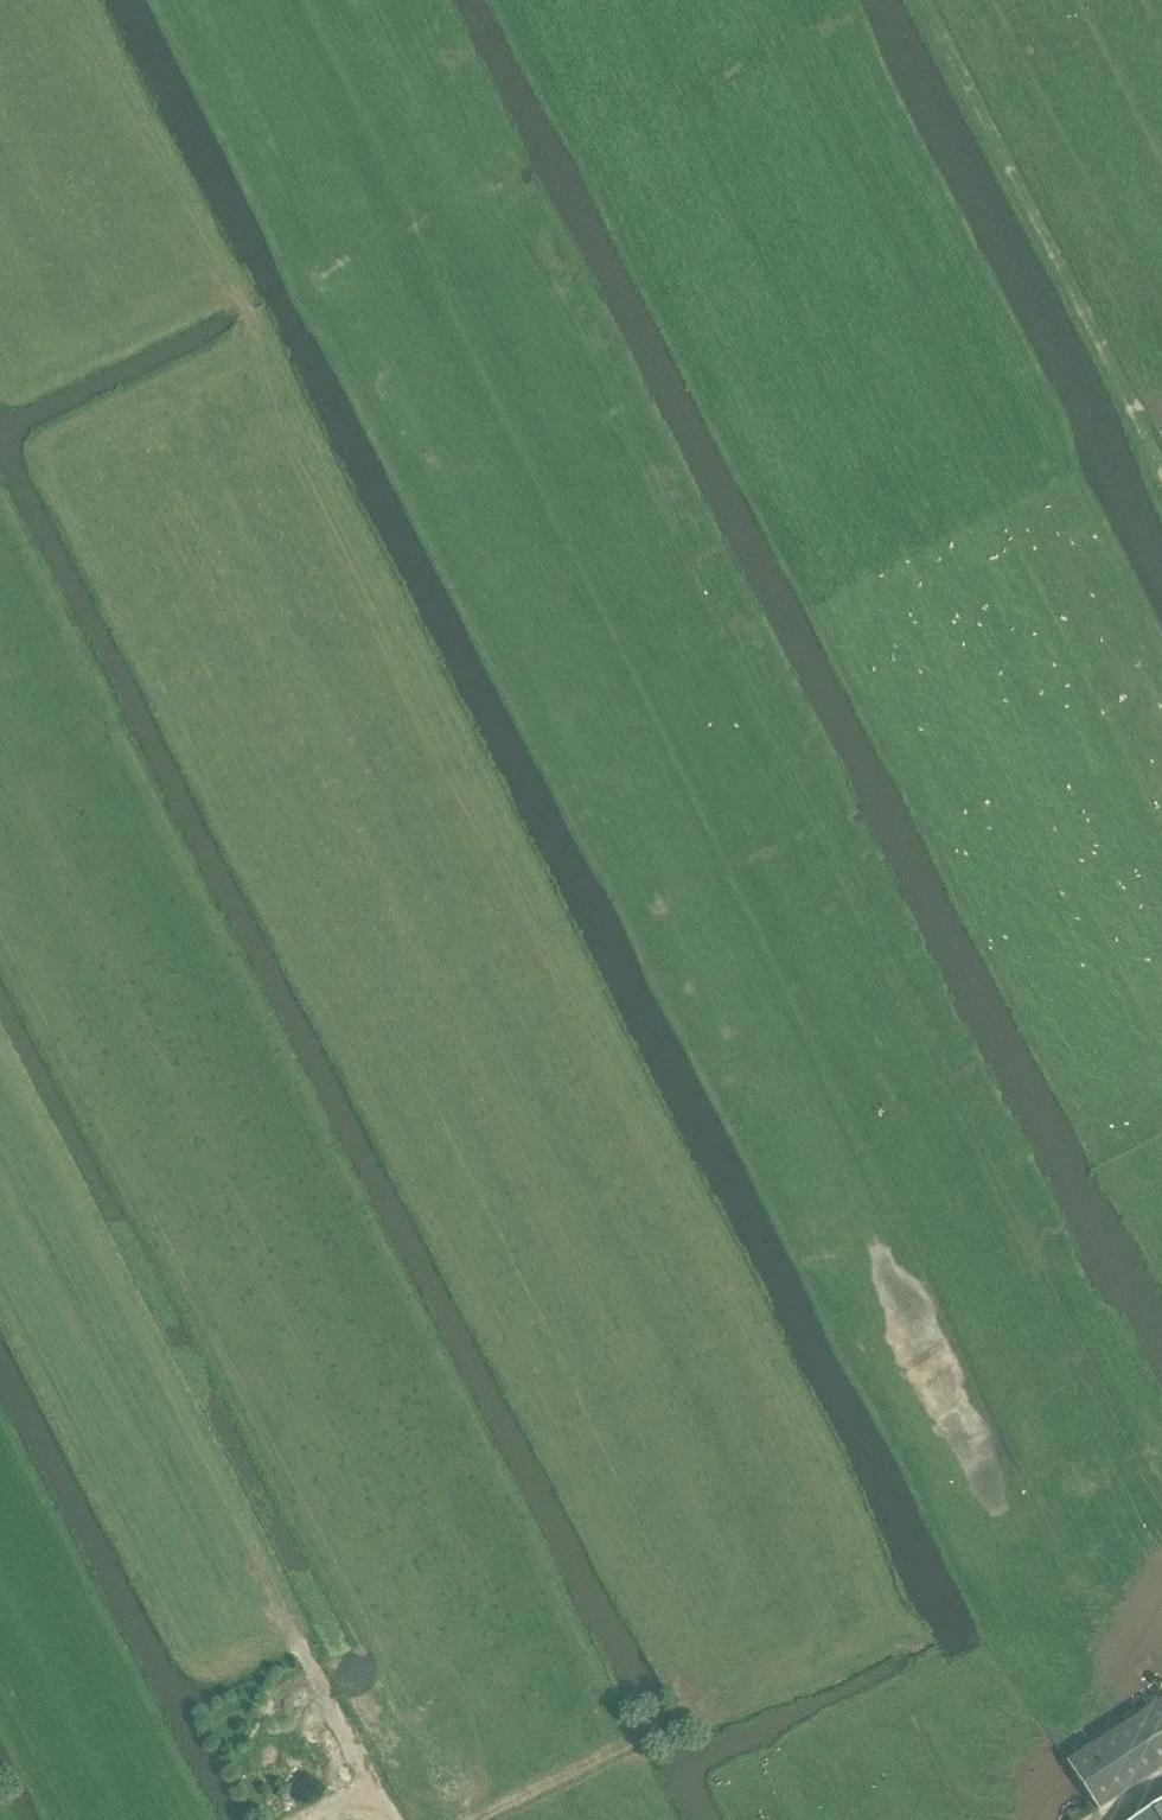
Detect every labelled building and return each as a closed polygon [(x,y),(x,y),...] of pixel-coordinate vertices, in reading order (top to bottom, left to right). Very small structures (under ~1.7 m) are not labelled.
[(1161,1768),(1161,1701),(1069,1761),(1100,1808),(1161,1768)] [(1136,1819),(1161,1819),(1161,1803),(1136,1819)]
